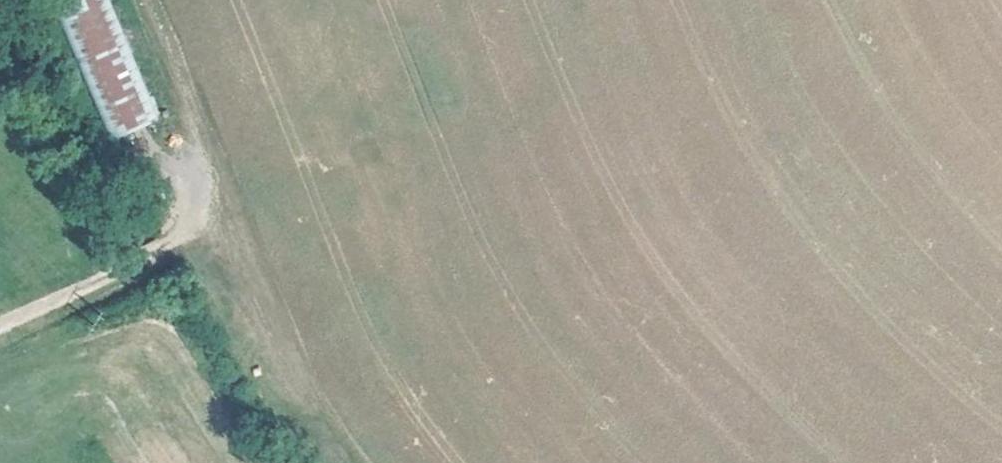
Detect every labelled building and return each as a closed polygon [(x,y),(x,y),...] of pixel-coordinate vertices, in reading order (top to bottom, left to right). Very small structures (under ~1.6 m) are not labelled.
[(112,0),(56,0),(108,138),(156,121),(112,0)]
